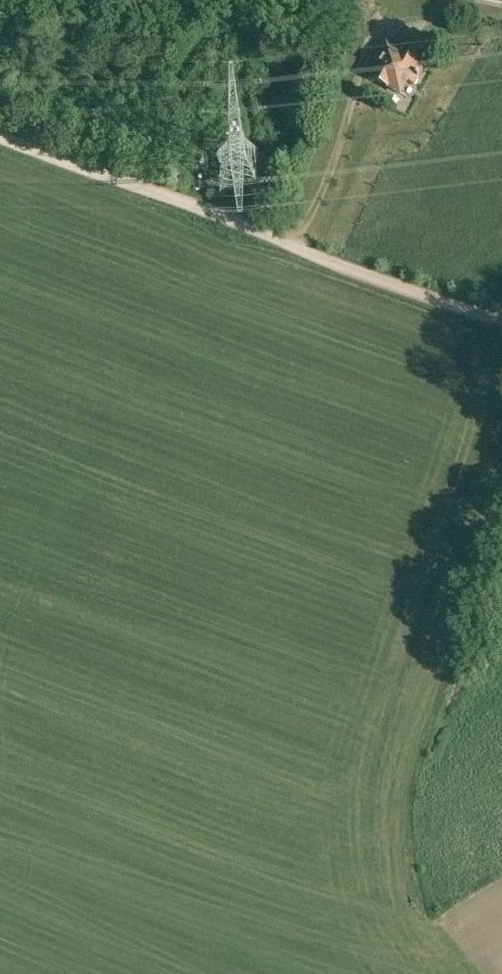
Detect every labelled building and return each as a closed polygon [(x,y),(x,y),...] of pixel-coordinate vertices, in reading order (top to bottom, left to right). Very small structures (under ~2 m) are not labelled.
[(372,77),(399,93),(407,80),(413,84),(423,67),(415,62),(416,61),(402,53),(399,51),(402,47),(398,44),(399,43),(389,37),(385,43),(383,42),(376,55),(373,60),(380,64),(372,77)]
